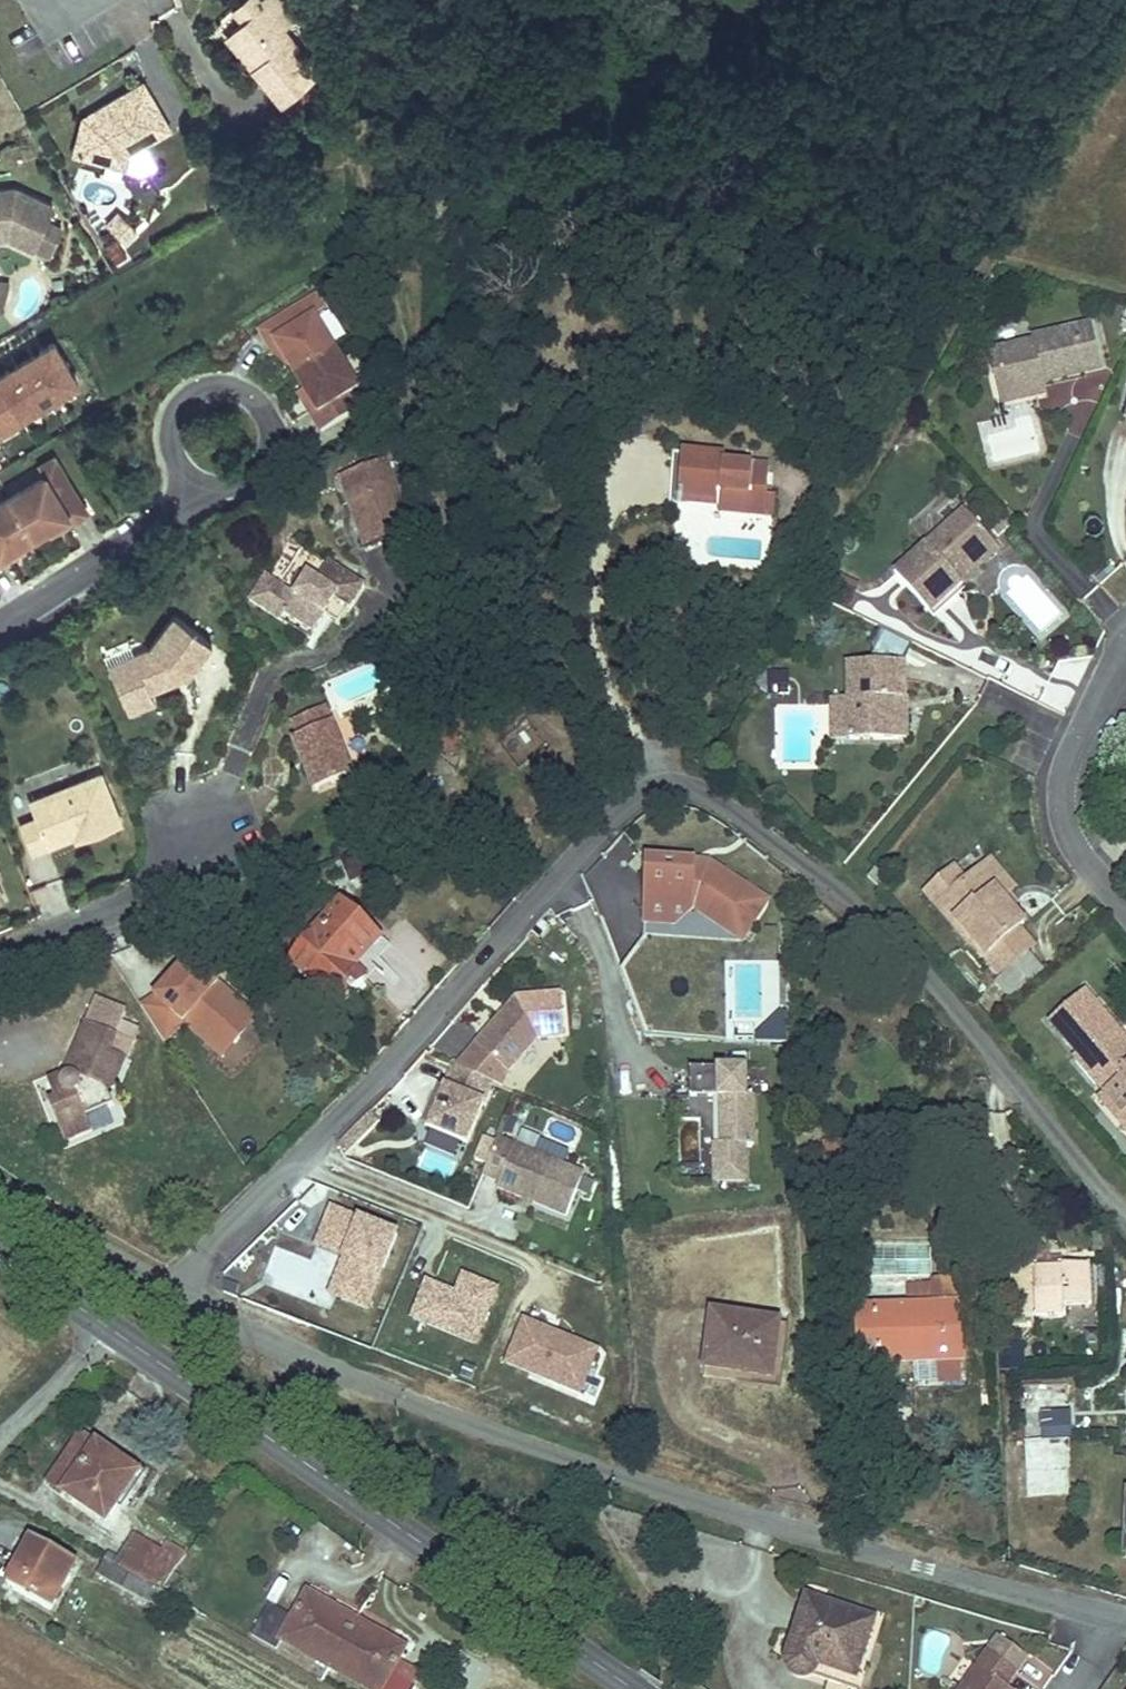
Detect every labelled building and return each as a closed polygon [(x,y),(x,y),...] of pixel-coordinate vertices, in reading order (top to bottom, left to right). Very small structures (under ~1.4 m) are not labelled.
[(256,8),(259,12),(238,30),(227,40),(253,71),(248,75),(278,110),(316,78),(279,36),(293,24),(272,0),(265,0),(256,8)] [(249,0),(228,18),(238,30),(259,12),(256,8),(249,0)] [(221,44),(248,75),(253,71),(227,40),(221,44)] [(105,146),(96,151),(84,179),(135,196),(140,181),(181,157),(155,111),(103,141),(105,146)] [(0,201),(0,240),(6,239),(7,248),(11,247),(35,259),(55,216),(18,199),(0,201)] [(314,303),(259,336),(269,352),(274,349),(288,371),(296,383),(336,359),(314,324),(323,318),(314,303)] [(986,362),(992,383),(998,382),(1005,389),(1008,401),(1037,395),(1037,391),(1044,390),(1099,376),(1088,333),(1030,348),(1031,350),(986,362)] [(50,346),(0,377),(0,432),(75,386),(50,346)] [(274,349),(269,352),(282,374),(288,371),(274,349)] [(336,359),(296,383),(304,397),(317,419),(311,422),(321,438),(357,416),(348,402),(358,396),(336,359)] [(998,382),(992,383),(999,413),(1046,401),(1044,390),(1037,391),(1037,395),(1008,401),(1005,389),(998,382)] [(304,397),(298,400),(311,422),(317,419),(304,397)] [(668,520),(678,521),(679,511),(685,456),(676,455),(668,520)] [(679,511),(678,521),(718,525),(772,530),(775,505),(768,505),(771,473),(719,468),(720,459),(685,456),(679,511)] [(7,499),(32,539),(45,531),(67,517),(71,522),(85,513),(50,459),(36,468),(42,477),(19,492),(7,499)] [(345,503),(360,549),(408,533),(393,487),(345,503)] [(19,547),(32,539),(7,499),(0,504),(0,559),(19,547)] [(67,517),(45,531),(49,536),(71,522),(67,517)] [(890,579),(921,613),(934,600),(938,604),(956,587),(951,582),(988,549),(958,517),(890,579)] [(0,559),(0,566),(0,567),(22,553),(19,547),(0,559)] [(956,587),(957,587),(993,555),(988,549),(951,582),(956,587)] [(257,607),(288,626),(294,617),(320,632),(329,618),(339,602),(354,610),(368,586),(334,566),(324,584),(313,578),(300,599),(274,583),(272,582),(257,607)] [(934,600),(921,613),(928,622),(961,592),(957,587),(956,587),(938,604),(934,600)] [(344,627),(354,610),(339,602),(329,618),(344,627)] [(151,648),(108,669),(127,707),(152,695),(171,685),(180,671),(189,677),(214,643),(176,615),(151,648)] [(294,617),(288,626),(315,642),(320,632),(294,617)] [(180,671),(171,685),(189,677),(180,671)] [(840,672),(840,709),(841,749),(889,748),(889,708),(896,708),(896,672),(840,672)] [(152,695),(127,707),(132,717),(157,705),(152,695)] [(328,708),(295,722),(303,741),(296,744),(316,791),(356,775),(328,708)] [(841,749),(840,709),(825,709),(825,749),(841,749)] [(39,823),(25,829),(36,855),(79,838),(89,834),(92,841),(125,828),(103,775),(32,803),(39,823)] [(397,853),(394,833),(343,857),(353,881),(369,874),(367,866),(397,853)] [(707,862),(646,860),(644,906),(692,908),(740,939),(766,899),(707,862)] [(875,869),(868,876),(881,887),(888,879),(875,869)] [(974,875),(997,901),(1003,895),(980,869),(974,875)] [(956,922),(946,931),(962,949),(965,946),(978,961),(976,963),(993,981),(1024,953),(1009,937),(1014,931),(1000,915),(995,920),(986,910),(997,901),(974,875),(957,890),(941,904),(956,922)] [(919,900),(946,931),(956,922),(941,904),(957,890),(945,876),(919,900)] [(345,1006),(373,978),(359,964),(383,939),(345,900),(291,954),(345,1006)] [(995,920),(1000,915),(1006,909),(997,901),(986,910),(995,920)] [(692,908),(644,906),(643,923),(673,924),(692,908)] [(154,1002),(141,1012),(162,1046),(174,1039),(183,1025),(225,1059),(256,1019),(185,961),(154,1002)] [(537,1033),(564,1031),(560,990),(516,994),(456,1064),(448,1082),(444,1080),(427,1120),(469,1137),(494,1079),(501,1082),(508,1067),(537,1033)] [(1074,1002),(1036,1034),(1063,1067),(1060,1070),(1090,1106),(1084,1112),(1102,1134),(1125,1114),(1125,1065),(1074,1002)] [(77,1081),(50,1090),(58,1108),(52,1111),(66,1147),(95,1138),(88,1121),(117,1111),(111,1096),(118,1092),(128,1065),(113,1058),(118,1044),(87,1031),(71,1072),(79,1076),(77,1081)] [(743,1065),(688,1066),(688,1095),(719,1094),(720,1141),(713,1141),(714,1178),(744,1177),(743,1141),(752,1141),(751,1092),(744,1092),(743,1065)] [(376,1110),(346,1140),(349,1155),(386,1120),(376,1110)] [(1125,1136),(1125,1114),(1102,1134),(1113,1147),(1125,1136)] [(502,1139),(486,1174),(504,1182),(501,1188),(526,1199),(529,1206),(536,1203),(569,1218),(587,1177),(502,1139)] [(339,1202),(324,1239),(352,1250),(338,1286),(376,1301),(406,1228),(339,1202)] [(878,1280),(932,1280),(932,1243),(878,1243),(878,1280)] [(434,1274),(420,1308),(481,1334),(503,1283),(470,1269),(463,1286),(434,1274)] [(1083,1329),(1080,1288),(1054,1288),(1054,1294),(1028,1295),(1027,1290),(1026,1277),(1003,1278),(1005,1321),(1027,1319),(1028,1343),(1057,1341),(1056,1330),(1083,1329)] [(958,1308),(956,1292),(955,1280),(936,1281),(937,1308),(856,1314),(859,1370),(901,1368),(900,1358),(961,1354),(959,1308),(958,1308)] [(966,1291),(956,1292),(958,1308),(959,1308),(968,1307),(966,1291)] [(530,1312),(513,1355),(585,1385),(603,1342),(530,1312)] [(714,1319),(709,1375),(770,1382),(774,1325),(714,1319)] [(1064,1427),(1039,1428),(1041,1455),(1065,1454),(1064,1427)] [(86,1435),(54,1481),(110,1519),(140,1473),(86,1435)] [(1069,1501),(1068,1470),(1024,1471),(1024,1502),(1069,1501)] [(146,1604),(157,1590),(159,1591),(176,1566),(128,1534),(114,1556),(106,1551),(93,1572),(146,1604)] [(32,1541),(6,1587),(49,1613),(75,1565),(32,1541)] [(328,1666),(356,1621),(305,1590),(290,1615),(269,1601),(251,1630),(272,1642),(276,1635),(328,1666)] [(803,1605),(782,1664),(789,1679),(797,1686),(809,1685),(816,1678),(825,1670),(857,1681),(874,1626),(807,1603),(803,1605)] [(356,1621),(328,1666),(365,1688),(409,1688),(414,1682),(389,1666),(400,1648),(356,1621)] [(1000,1685),(1020,1655),(991,1635),(955,1688),(1005,1688),(1000,1685)]
